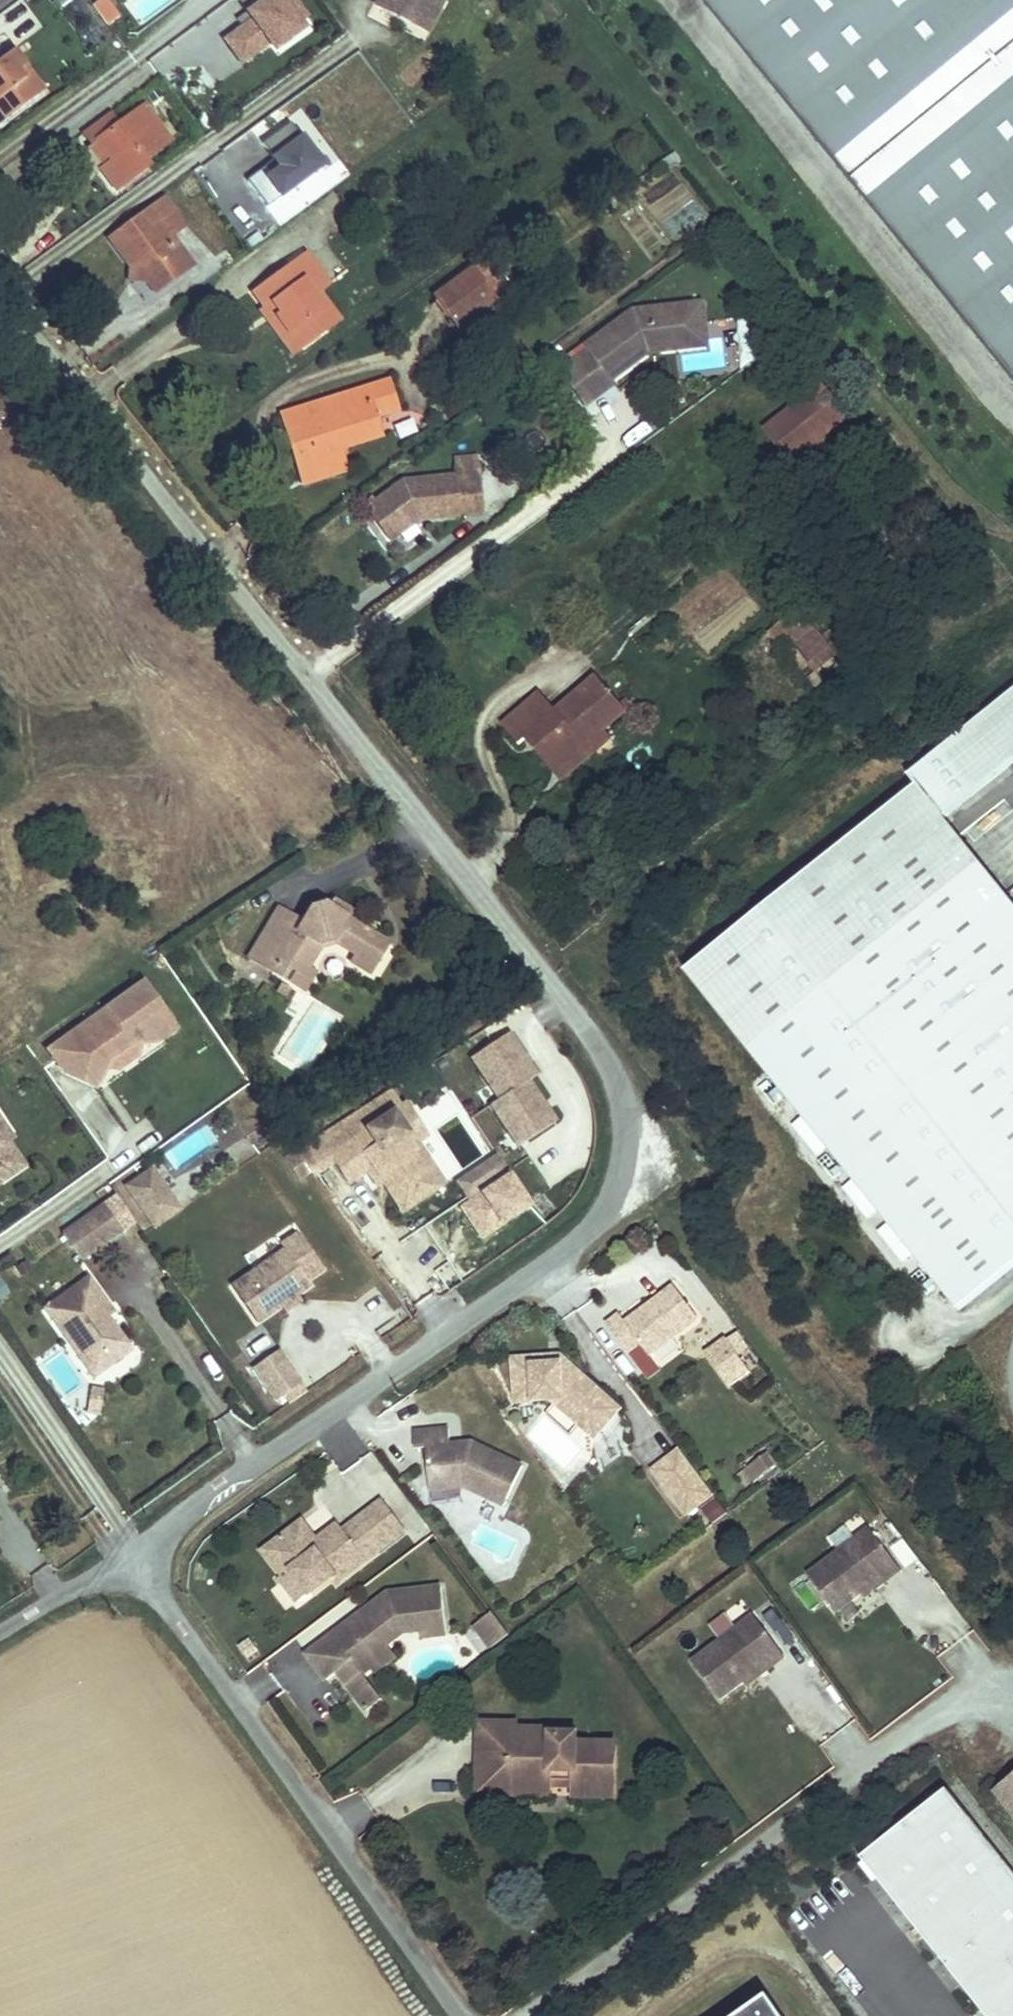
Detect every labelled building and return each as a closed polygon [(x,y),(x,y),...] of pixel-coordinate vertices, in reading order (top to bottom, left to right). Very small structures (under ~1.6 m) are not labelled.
[(107,0),(98,0),(92,5),(107,25),(119,16),(107,0)] [(135,5),(146,21),(168,6),(164,0),(141,0),(135,5)] [(294,0),(238,0),(245,9),(251,17),(240,25),(223,37),(239,60),(304,14),(294,0)] [(380,0),(379,0),(377,4),(400,15),(402,11),(380,0)] [(429,29),(442,0),(380,0),(402,11),(400,15),(429,29)] [(1012,381),(1012,0),(702,0),(1012,381)] [(240,25),(251,17),(245,9),(234,17),(240,25)] [(45,94),(15,53),(0,64),(0,127),(45,94)] [(110,159),(104,163),(97,168),(111,190),(146,165),(142,158),(167,141),(146,113),(120,131),(107,113),(78,134),(86,146),(90,143),(95,139),(110,159)] [(245,177),(265,205),(320,164),(288,121),(259,142),(278,166),(269,173),(263,164),(245,177)] [(90,143),(104,163),(110,159),(95,139),(90,143)] [(107,237),(127,264),(132,261),(145,280),(154,291),(186,267),(163,237),(180,224),(160,197),(107,237)] [(280,309),(301,339),(327,320),(316,305),(323,300),(315,289),(319,285),(330,277),(308,247),(292,258),(295,262),(283,270),(280,266),(254,285),(266,301),(275,294),(284,306),(280,309)] [(127,264),(127,282),(145,280),(132,261),(127,264)] [(456,320),(490,295),(469,266),(435,292),(456,320)] [(316,305),(327,320),(338,312),(319,285),(315,289),(323,300),(316,305)] [(262,304),(292,345),(301,339),(280,309),(284,306),(275,294),(266,301),(262,304)] [(702,304),(687,306),(690,341),(647,346),(648,353),(706,347),(702,304)] [(589,351),(573,362),(599,397),(614,385),(611,381),(648,353),(647,346),(690,341),(687,306),(634,312),(586,347),(589,351)] [(689,367),(715,367),(714,349),(688,350),(689,367)] [(573,362),(559,373),(584,407),(599,397),(573,362)] [(386,382),(281,415),(300,478),(340,465),(332,441),(376,427),(373,417),(395,409),(386,382)] [(825,386),(766,431),(790,462),(849,417),(825,386)] [(332,441),(340,465),(300,478),(303,486),(350,470),(343,449),(379,437),(376,427),(332,441)] [(480,457),(456,459),(457,468),(481,466),(480,457)] [(406,481),(378,502),(402,533),(419,521),(461,517),(460,515),(485,513),(481,466),(457,468),(457,477),(406,481)] [(378,502),(370,508),(393,540),(402,533),(378,502)] [(769,620),(758,629),(770,644),(781,635),(769,620)] [(525,727),(554,762),(599,725),(622,706),(593,672),(551,706),(534,686),(494,719),(511,739),(519,732),(525,727)] [(942,815),(1012,758),(1012,687),(905,773),(913,783),(684,966),(955,1305),(1012,1258),(1012,904),(942,815)] [(599,725),(554,762),(560,769),(605,732),(599,725)] [(519,732),(554,774),(560,769),(554,762),(525,727),(519,732)] [(247,965),(300,998),(312,978),(305,974),(320,950),(339,950),(357,962),(354,967),(371,977),(389,948),(348,923),(350,920),(333,910),(329,917),(321,912),(309,915),(299,931),(277,917),(247,965)] [(176,1035),(143,989),(49,1057),(65,1079),(94,1092),(107,1065),(132,1048),(162,1044),(176,1035)] [(538,1083),(510,1041),(473,1066),(500,1107),(492,1113),(521,1154),(558,1129),(530,1088),(538,1083)] [(327,1163),(390,1123),(378,1105),(295,1158),(307,1177),(328,1164),(327,1163)] [(390,1123),(327,1163),(328,1164),(345,1191),(365,1178),(372,1188),(384,1180),(388,1186),(382,1190),(399,1218),(435,1195),(399,1138),(412,1130),(402,1115),(390,1123)] [(399,1138),(435,1195),(441,1191),(415,1150),(422,1146),(412,1130),(399,1138)] [(1,1189),(24,1173),(0,1137),(0,1188),(1,1189)] [(118,1185),(151,1231),(182,1209),(148,1163),(118,1185)] [(470,1206),(508,1181),(498,1165),(459,1191),(470,1206)] [(384,1180),(372,1188),(375,1194),(382,1190),(388,1186),(384,1180)] [(104,1210),(62,1238),(79,1263),(121,1234),(104,1210)] [(324,1278),(299,1243),(282,1255),(286,1261),(234,1296),(259,1331),(283,1314),(279,1310),(293,1300),(296,1305),(311,1295),(307,1290),(324,1278)] [(108,1314),(88,1285),(45,1315),(71,1353),(79,1348),(95,1370),(125,1349),(108,1325),(103,1318),(108,1314)] [(621,1316),(608,1325),(629,1353),(641,1344),(651,1356),(700,1319),(675,1287),(627,1323),(621,1316)] [(283,1314),(286,1319),(300,1310),(296,1305),(293,1300),(279,1310),(283,1314)] [(114,1321),(108,1314),(103,1318),(108,1325),(114,1321)] [(750,1372),(727,1339),(706,1354),(730,1386),(750,1372)] [(95,1370),(79,1348),(71,1353),(94,1384),(131,1358),(125,1349),(95,1370)] [(562,1359),(552,1360),(563,1370),(568,1365),(562,1359)] [(552,1360),(515,1361),(518,1404),(554,1403),(582,1429),(608,1400),(568,1365),(563,1370),(552,1360)] [(310,1403),(281,1362),(256,1380),(279,1414),(287,1408),(292,1416),(310,1403)] [(621,1412),(608,1400),(582,1429),(596,1441),(621,1412)] [(462,1482),(464,1488),(505,1508),(524,1468),(472,1443),(451,1445),(449,1429),(414,1432),(416,1450),(427,1449),(430,1485),(462,1482)] [(688,1517),(714,1497),(682,1453),(655,1473),(688,1517)] [(758,1455),(740,1469),(751,1483),(769,1470),(758,1455)] [(372,1483),(359,1492),(352,1481),(301,1514),(315,1537),(380,1495),(372,1483)] [(405,1533),(383,1504),(355,1525),(372,1547),(360,1556),(344,1534),(324,1549),(327,1553),(320,1558),(303,1535),(289,1545),(285,1540),(265,1555),(284,1580),(281,1583),(299,1606),(333,1579),(338,1585),(405,1533)] [(355,1525),(344,1534),(360,1556),(372,1547),(355,1525)] [(324,1549),(344,1534),(339,1528),(317,1545),(303,1526),(285,1540),(289,1545),(303,1535),(320,1558),(327,1553),(324,1549)] [(872,1532),(810,1578),(837,1614),(860,1596),(858,1593),(878,1578),(885,1586),(902,1573),(872,1532)] [(878,1578),(858,1593),(860,1596),(864,1601),(885,1586),(878,1578)] [(387,1648),(397,1641),(395,1624),(420,1621),(422,1635),(422,1642),(447,1639),(442,1592),(388,1598),(309,1659),(328,1684),(339,1676),(368,1714),(383,1703),(363,1677),(371,1671),(372,1660),(387,1648)] [(491,1612),(469,1627),(485,1651),(508,1635),(491,1612)] [(692,1665),(719,1702),(743,1684),(740,1681),(761,1665),(767,1673),(785,1660),(754,1619),(692,1665)] [(395,1624),(397,1641),(402,1637),(422,1635),(420,1621),(395,1624)] [(372,1660),(371,1671),(374,1675),(395,1659),(387,1648),(372,1660)] [(242,1679),(262,1705),(282,1690),(262,1664),(242,1679)] [(761,1665),(740,1681),(746,1689),(767,1673),(761,1665)] [(510,1736),(475,1734),(472,1766),(500,1768),(498,1791),(545,1794),(546,1782),(567,1784),(565,1805),(606,1808),(610,1757),(569,1754),(569,1748),(509,1743),(510,1736)] [(996,1788),(1012,1809),(1012,1775),(996,1788)] [(949,1791),(863,1860),(987,2015),(1012,2015),(1012,1872),(949,1791)] [(769,2007),(756,2015),(775,2015),(769,2007)]
